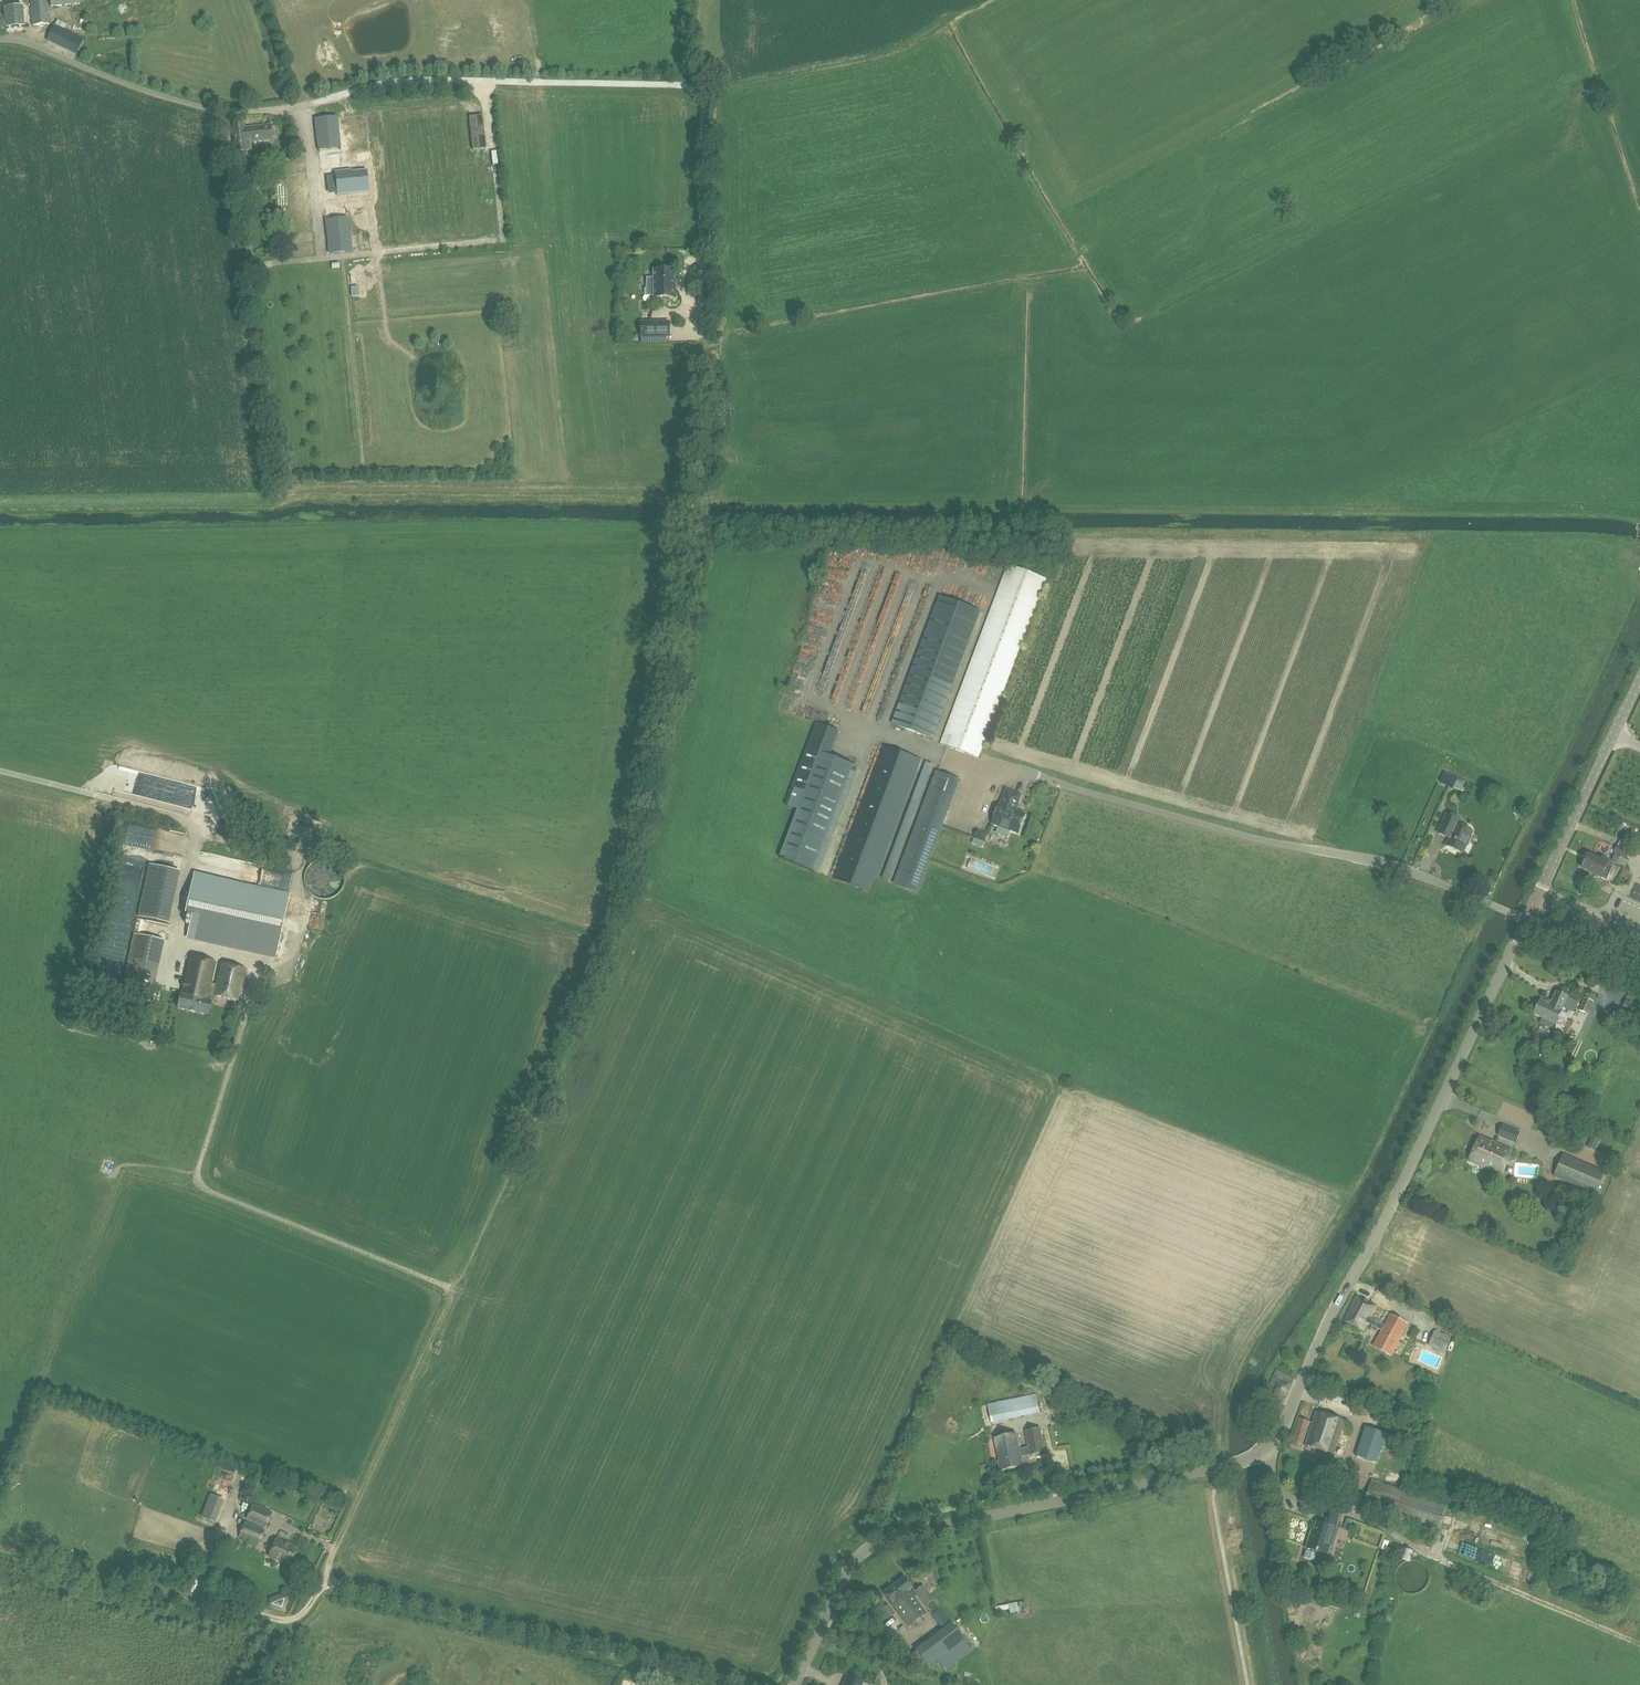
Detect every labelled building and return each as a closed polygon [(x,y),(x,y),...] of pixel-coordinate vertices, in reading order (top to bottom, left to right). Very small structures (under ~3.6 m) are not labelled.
[(47,0),(30,0),(32,25),(49,24),(47,0)] [(22,6),(4,8),(6,28),(24,26),(22,6)] [(54,25),(46,40),(76,54),(84,39),(54,25)] [(340,147),(337,117),(315,119),(319,149),(340,147)] [(417,123),(418,134),(425,133),(425,130),(432,129),(431,121),(417,123)] [(232,125),(235,152),(251,150),(250,143),(272,140),(270,125),(243,128),(243,123),(232,125)] [(370,170),(338,174),(340,192),(372,189),(370,170)] [(1639,262),(1639,237),(1639,235),(1631,238),(1639,262)] [(289,263),(290,273),(313,272),(312,261),(289,263)] [(653,278),(647,278),(647,288),(653,288),(653,298),(675,297),(675,287),(673,287),(673,270),(653,270),(653,278)] [(361,281),(354,282),(355,292),(362,291),(361,281)] [(669,336),(669,322),(640,322),(640,337),(669,336)] [(1009,565),(946,733),(942,744),(978,759),(988,733),(1047,579),(1009,565)] [(987,598),(992,587),(972,578),(967,589),(987,598)] [(939,598),(893,722),(932,737),(978,612),(939,598)] [(830,757),(839,732),(816,723),(785,805),(798,810),(780,859),(813,871),(853,765),(830,757)] [(920,758),(883,745),(833,879),(869,893),(920,758)] [(925,786),(935,758),(929,756),(919,784),(925,786)] [(943,827),(963,775),(940,766),(921,815),(922,816),(901,870),(902,871),(899,881),(920,889),(930,861),(943,826),(943,827)] [(1452,788),(1456,779),(1444,773),(1440,782),(1452,788)] [(923,795),(922,787),(915,788),(916,796),(923,795)] [(1011,831),(1018,834),(1025,815),(1015,811),(1021,796),(1006,790),(1000,805),(999,805),(992,824),(999,827),(997,834),(1008,838),(1011,831)] [(958,817),(962,809),(957,806),(953,815),(958,817)] [(1438,833),(1450,838),(1447,845),(1462,853),(1472,831),(1458,825),(1460,820),(1447,814),(1438,833)] [(977,831),(976,834),(975,838),(985,842),(988,834),(978,830),(977,831)] [(1623,845),(1626,839),(1618,835),(1615,841),(1623,845)] [(1611,862),(1609,861),(1603,857),(1601,861),(1589,855),(1583,869),(1602,878),(1606,880),(1614,863),(1617,864),(1621,856),(1626,859),(1630,851),(1618,845),(1614,852),(1615,853),(1611,862)] [(167,922),(171,905),(179,871),(150,865),(142,898),(138,916),(167,922)] [(275,865),(272,879),(292,883),(295,869),(275,865)] [(289,896),(194,874),(185,914),(200,917),(195,937),(276,955),(289,896)] [(213,996),(215,984),(209,983),(214,963),(189,958),(180,996),(179,996),(176,1009),(207,1016),(210,1002),(205,1002),(206,1000),(207,995),(213,996)] [(220,965),(213,996),(237,1001),(244,970),(220,965)] [(159,980),(159,968),(152,968),(151,980),(159,980)] [(1587,991),(1584,997),(1593,1002),(1595,995),(1587,991)] [(1555,1023),(1556,1023),(1563,1008),(1574,1013),(1579,1002),(1567,997),(1556,992),(1551,1002),(1548,1001),(1547,1003),(1541,1000),(1535,1014),(1542,1017),(1539,1024),(1552,1029),(1555,1023)] [(1593,1002),(1584,997),(1578,1010),(1588,1014),(1593,1002)] [(1626,1000),(1623,1006),(1630,1009),(1633,1003),(1626,1000)] [(1576,1029),(1580,1019),(1575,1016),(1571,1026),(1576,1029)] [(1502,1127),(1498,1136),(1515,1144),(1519,1135),(1520,1133),(1503,1125),(1502,1127)] [(1501,1174),(1512,1150),(1480,1136),(1469,1161),(1501,1174)] [(1592,1136),(1588,1147),(1595,1150),(1600,1139),(1592,1136)] [(1563,1154),(1554,1176),(1596,1194),(1605,1172),(1563,1154)] [(1379,1328),(1382,1330),(1384,1326),(1381,1324),(1382,1322),(1376,1319),(1375,1321),(1371,1318),(1377,1307),(1356,1296),(1344,1321),(1364,1330),(1368,1322),(1373,1325),(1371,1328),(1377,1331),(1379,1328)] [(1390,1314),(1384,1326),(1382,1330),(1376,1340),(1394,1350),(1408,1324),(1390,1314)] [(1451,1337),(1435,1330),(1428,1345),(1445,1352),(1451,1337)] [(1265,1395),(1282,1403),(1294,1377),(1277,1369),(1265,1395)] [(1035,1394),(988,1404),(992,1423),(1039,1413),(1035,1394)] [(1065,1411),(1059,1398),(1047,1404),(1048,1405),(1054,1417),(1065,1411)] [(1313,1423),(1300,1418),(1292,1440),(1333,1454),(1344,1421),(1317,1411),(1313,1423)] [(1401,1438),(1366,1426),(1356,1456),(1377,1464),(1382,1451),(1396,1455),(1401,1438)] [(1019,1449),(1016,1434),(995,1438),(1000,1461),(998,1461),(1000,1470),(1024,1465),(1022,1456),(1045,1451),(1040,1428),(1026,1431),(1029,1447),(1019,1449)] [(1055,1457),(1066,1455),(1063,1443),(1053,1445),(1055,1457)] [(241,1494),(249,1497),(253,1484),(255,1484),(258,1476),(249,1473),(247,1481),(246,1481),(241,1494)] [(1372,1480),(1363,1508),(1439,1533),(1448,1504),(1372,1480)] [(247,1520),(266,1528),(272,1512),(254,1504),(247,1520)] [(1332,1545),(1336,1533),(1332,1532),(1333,1527),(1336,1528),(1338,1519),(1324,1514),(1321,1522),(1317,1521),(1312,1537),(1310,1537),(1307,1547),(1325,1553),(1328,1544),(1332,1545)] [(264,1530),(246,1522),(239,1536),(258,1544),(264,1530)] [(276,1538),(268,1556),(291,1566),(299,1547),(276,1538)] [(229,1550),(232,1551),(233,1547),(238,1548),(240,1545),(231,1542),(229,1550)] [(1390,1556),(1402,1560),(1406,1549),(1406,1548),(1394,1544),(1390,1556)] [(1404,1592),(1408,1593),(1412,1594),(1416,1593),(1419,1592),(1423,1590),(1425,1587),(1427,1584),(1429,1580),(1429,1576),(1428,1573),(1427,1569),(1425,1566),(1422,1563),(1418,1561),(1415,1560),(1411,1560),(1407,1561),(1403,1563),(1400,1565),(1398,1568),(1396,1572),(1395,1576),(1395,1579),(1397,1583),(1398,1587),(1401,1590),(1404,1592)] [(905,1577),(884,1592),(891,1602),(895,1607),(908,1625),(925,1613),(914,1598),(917,1596),(925,1606),(926,1606),(933,1616),(941,1610),(922,1585),(915,1590),(905,1577)] [(290,1596),(279,1593),(277,1594),(275,1595),(273,1596),(271,1596),(269,1597),(266,1608),(285,1613),(290,1596)] [(1021,1602),(1008,1604),(1010,1616),(1024,1614),(1021,1602)] [(887,1619),(895,1614),(892,1609),(888,1604),(880,1610),(887,1619)] [(933,1616),(942,1628),(951,1622),(942,1609),(941,1610),(933,1616)] [(951,1622),(942,1628),(914,1650),(928,1667),(937,1660),(945,1671),(972,1651),(951,1622)] [(863,1681),(847,1674),(842,1684),(861,1684),(863,1681)]
